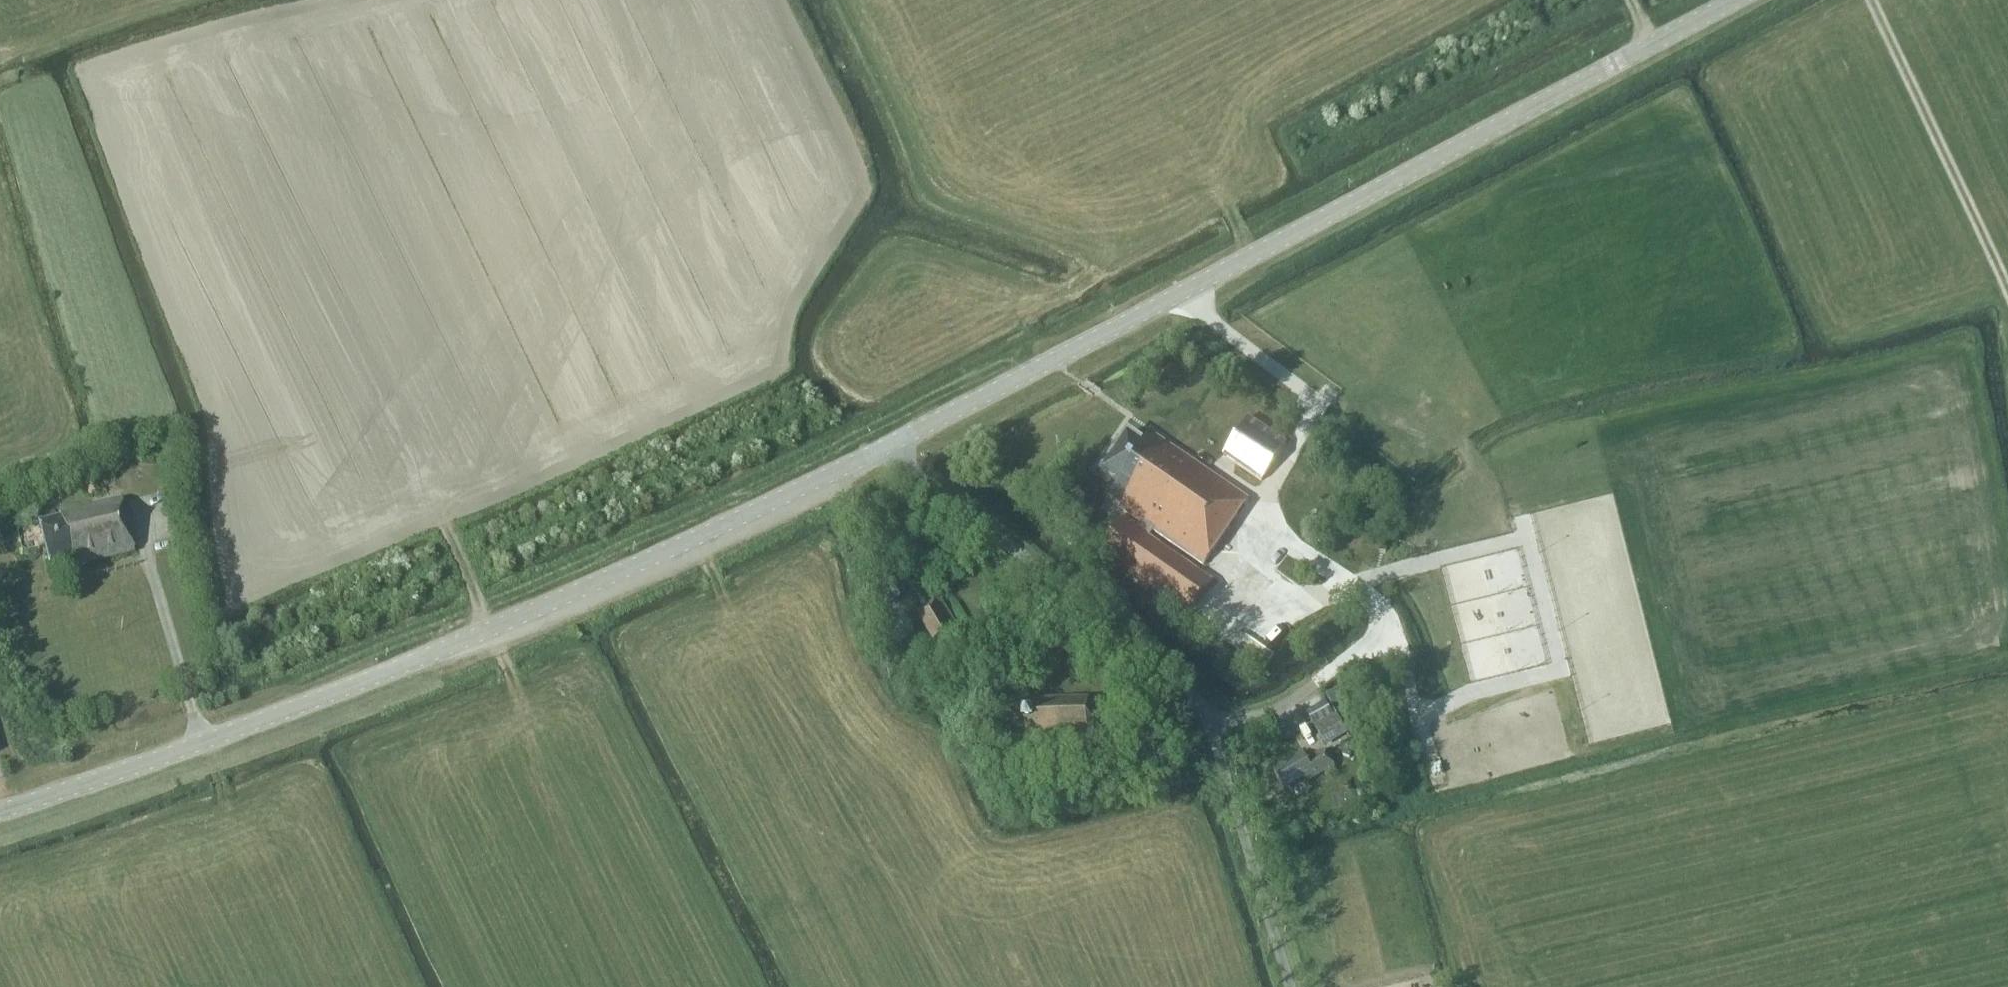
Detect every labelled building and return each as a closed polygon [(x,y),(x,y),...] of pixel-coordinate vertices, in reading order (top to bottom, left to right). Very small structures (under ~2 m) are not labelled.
[(1222,454),(1260,480),(1285,444),(1247,418),(1222,454)] [(1248,500),(1170,445),(1177,434),(1160,421),(1152,432),(1144,427),(1137,437),(1130,432),(1100,475),(1115,486),(1105,500),(1124,514),(1097,553),(1158,596),(1183,561),(1152,539),(1156,534),(1202,566),(1215,548),(1248,500)] [(84,481),(87,494),(99,491),(95,478),(84,481)] [(41,523),(53,569),(73,564),(74,568),(135,552),(122,499),(60,515),(61,518),(41,523)] [(1258,535),(1243,556),(1283,584),(1297,563),(1258,535)] [(907,596),(894,575),(882,582),(895,603),(907,596)] [(917,613),(940,651),(959,640),(954,632),(959,630),(940,599),(917,613)] [(1328,692),(1328,704),(1335,703),(1340,697),(1340,691),(1328,692)] [(1090,703),(1024,705),(1024,717),(1024,728),(1024,741),(1028,741),(1028,746),(1044,745),(1043,739),(1088,738),(1099,729),(1099,713),(1090,703)] [(1325,703),(1308,713),(1315,726),(1332,715),(1325,703)] [(1347,734),(1335,714),(1315,726),(1326,746),(1347,734)] [(1283,769),(1275,772),(1284,789),(1305,778),(1306,781),(1325,772),(1326,775),(1337,769),(1326,748),(1315,754),(1316,756),(1308,761),(1303,752),(1280,763),(1283,769)]
